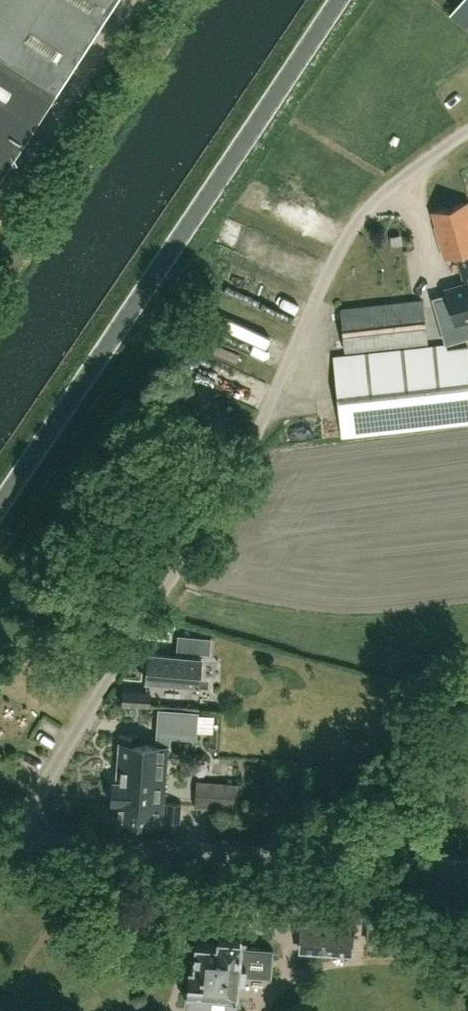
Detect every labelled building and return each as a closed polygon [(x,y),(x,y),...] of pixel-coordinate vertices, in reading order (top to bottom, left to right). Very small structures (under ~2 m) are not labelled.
[(116,0),(0,0),(0,179),(116,0)] [(430,211),(444,258),(455,254),(467,251),(467,255),(467,201),(430,211)] [(463,278),(464,283),(463,283),(446,288),(447,293),(449,302),(436,305),(446,341),(467,335),(467,276),(463,278)] [(345,353),(428,344),(423,300),(340,309),(345,353)] [(446,349),(446,345),(439,345),(334,356),(342,435),(467,421),(467,346),(446,349)] [(210,652),(211,637),(178,635),(177,649),(193,651),(210,652)] [(148,654),(146,681),(199,686),(202,658),(148,654)] [(123,690),(122,702),(149,703),(150,691),(123,690)] [(187,718),(215,719),(216,701),(188,700),(187,718)] [(142,757),(168,758),(169,746),(141,744),(141,733),(120,732),(120,743),(119,743),(118,757),(126,757),(126,766),(141,767),(142,757)] [(126,757),(118,757),(117,781),(113,781),(111,804),(131,805),(131,801),(136,801),(142,801),(165,803),(168,758),(142,757),(141,767),(126,766),(126,757)] [(239,781),(196,779),(194,806),(238,808),(239,781)] [(131,805),(111,804),(115,804),(114,821),(163,824),(165,803),(142,801),(136,801),(131,801),(131,805)] [(181,803),(168,802),(167,820),(179,821),(181,803)] [(353,928),(350,927),(350,920),(307,917),(306,923),(300,923),(298,952),(352,955),(353,928)] [(187,992),(186,999),(188,1001),(236,1005),(237,993),(238,978),(245,979),(245,973),(272,976),(274,949),(241,947),(241,940),(219,938),(219,945),(197,943),(195,968),(192,968),(190,991),(189,991),(187,992)]
